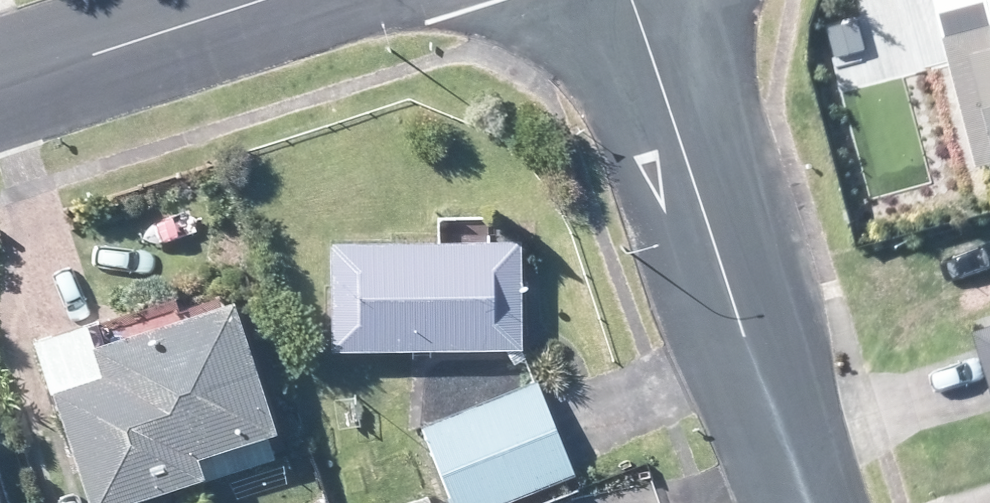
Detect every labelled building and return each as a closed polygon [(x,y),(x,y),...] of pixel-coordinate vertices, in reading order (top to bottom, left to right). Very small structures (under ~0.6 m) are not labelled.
[(989,43),(985,22),(938,34),(971,164),(989,159),(989,43)] [(416,339),(530,338),(531,233),(446,233),(344,234),(344,339),(416,339)] [(216,439),(275,421),(294,415),(255,287),(191,307),(122,328),(117,313),(115,305),(96,312),(54,325),(71,379),(75,377),(84,407),(112,498),(169,481),(182,477),(206,470),(223,464),(216,439)] [(989,409),(989,327),(968,333),(989,409)] [(553,393),(545,374),(433,419),(466,502),(494,502),(584,468),(553,393)] [(0,416),(0,502),(26,502),(0,416)] [(434,487),(427,491),(403,501),(404,502),(441,502),(434,487)]
